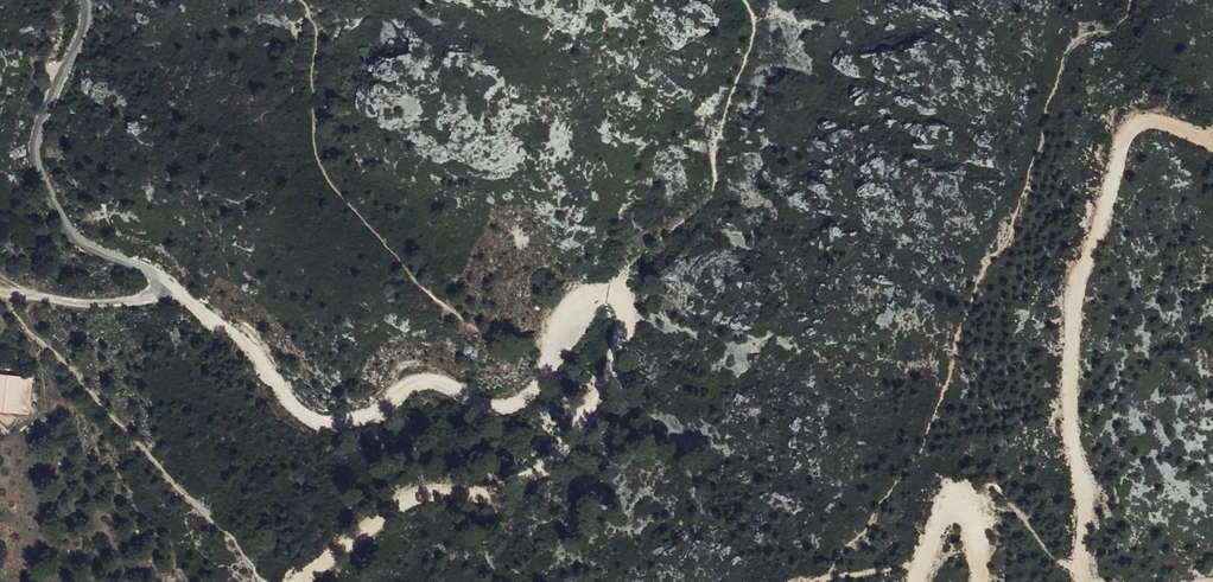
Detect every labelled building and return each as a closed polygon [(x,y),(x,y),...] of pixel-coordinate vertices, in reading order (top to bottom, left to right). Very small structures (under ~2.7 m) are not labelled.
[(32,375),(1,371),(0,382),(0,409),(27,412),(32,375)]
